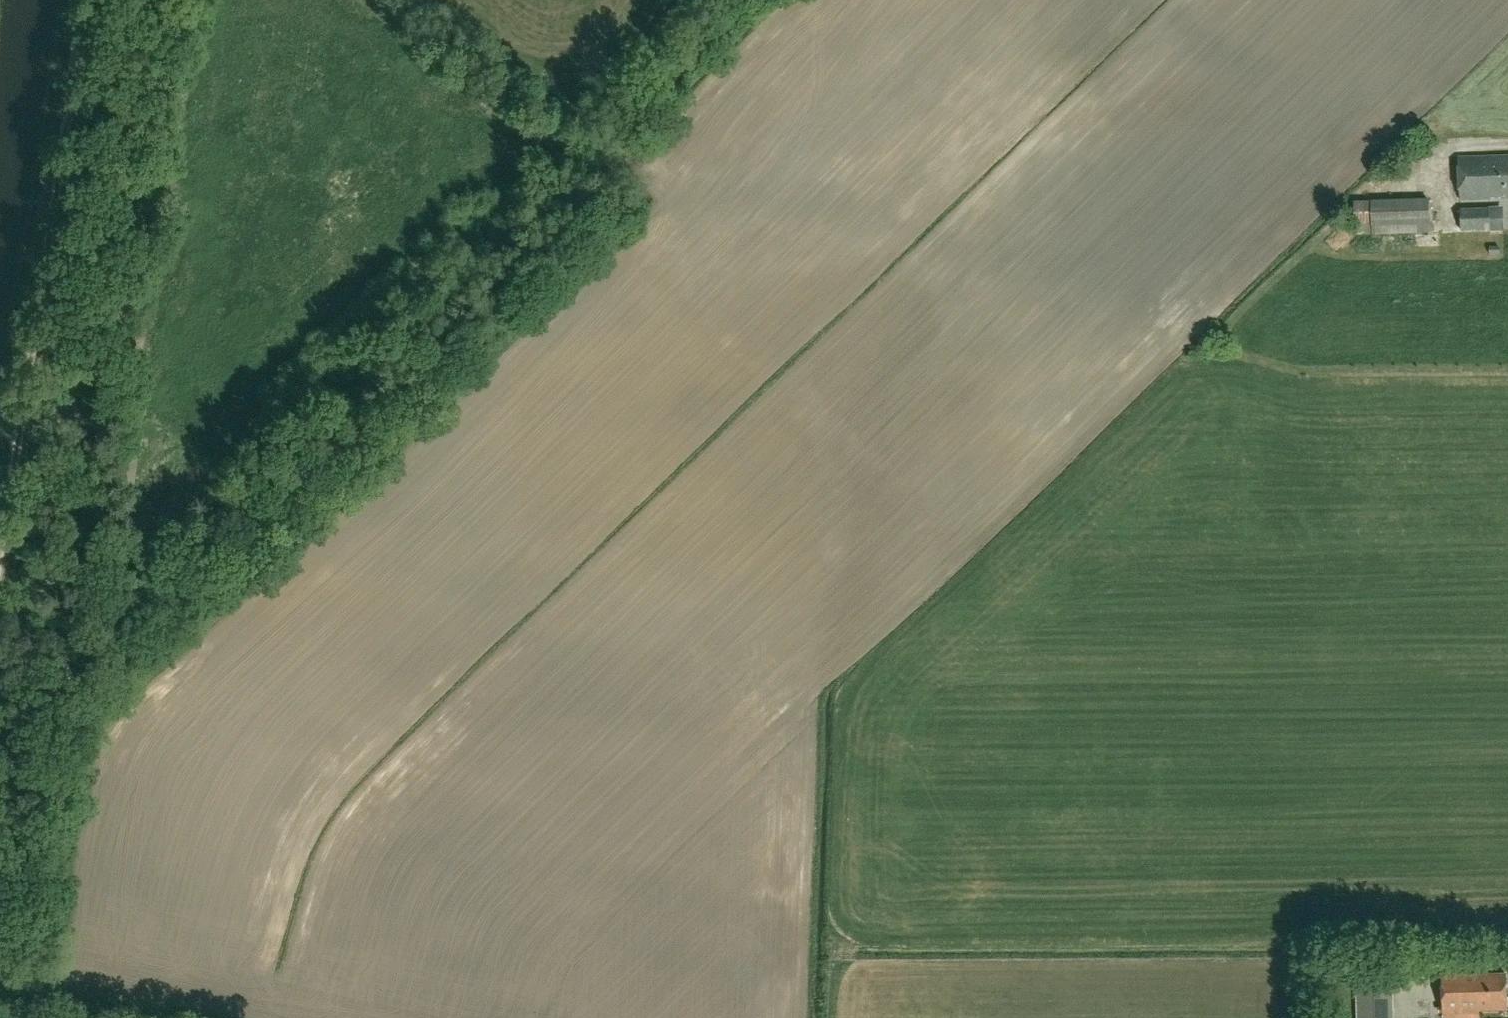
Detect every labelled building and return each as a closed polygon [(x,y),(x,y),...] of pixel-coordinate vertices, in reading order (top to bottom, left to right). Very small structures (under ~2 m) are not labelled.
[(1459,158),(1460,200),(1507,198),(1507,156),(1459,158)] [(1430,200),(1372,202),(1354,203),(1356,235),(1373,234),(1431,232),(1430,200)] [(1462,210),(1463,232),(1463,236),(1486,236),(1498,236),(1498,228),(1491,228),(1490,209),(1462,210)] [(1368,245),(1387,246),(1387,235),(1368,234),(1368,245)] [(1444,1014),(1444,1017),(1481,1017),(1480,1011),(1507,1010),(1507,974),(1479,975),(1479,974),(1442,975),(1444,1014)] [(1358,1017),(1392,1017),(1391,988),(1357,989),(1358,1017)]
